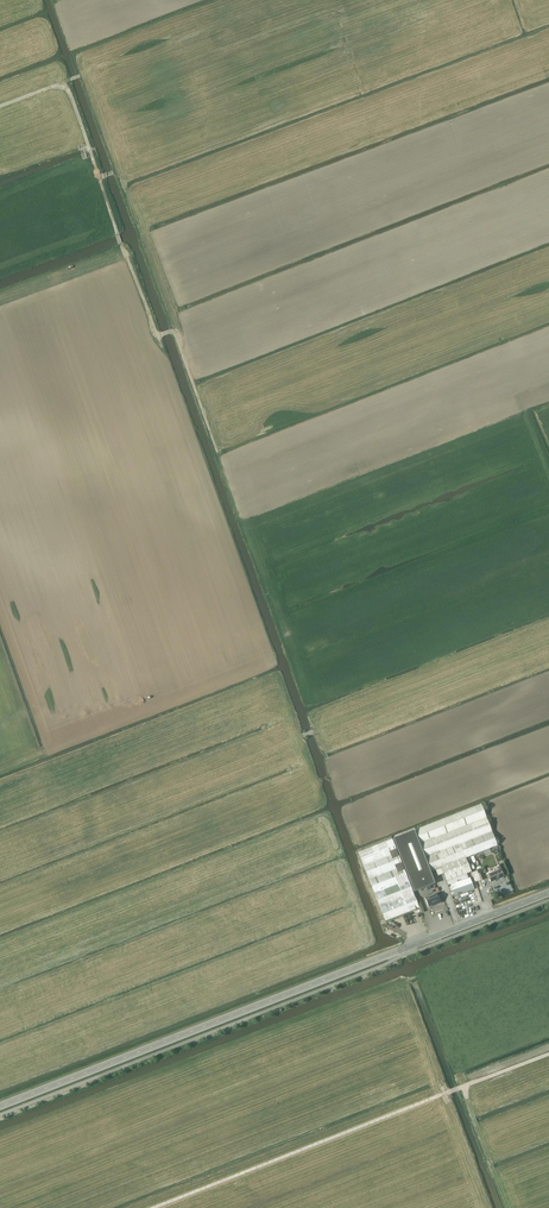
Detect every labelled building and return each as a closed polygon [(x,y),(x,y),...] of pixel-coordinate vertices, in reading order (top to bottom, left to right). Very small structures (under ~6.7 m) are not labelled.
[(425,826),(442,867),(466,858),(498,845),(481,804),(425,826)] [(399,837),(421,891),(434,886),(430,876),(442,871),(425,826),(399,837)] [(358,852),(385,921),(419,908),(392,839),(358,852)] [(471,872),(466,858),(442,867),(447,881),(471,872)] [(491,882),(504,877),(501,870),(488,875),(491,882)] [(451,884),(455,894),(455,896),(474,889),(470,877),(451,884)] [(429,907),(433,906),(432,905),(440,902),(437,893),(426,898),(429,907)]
